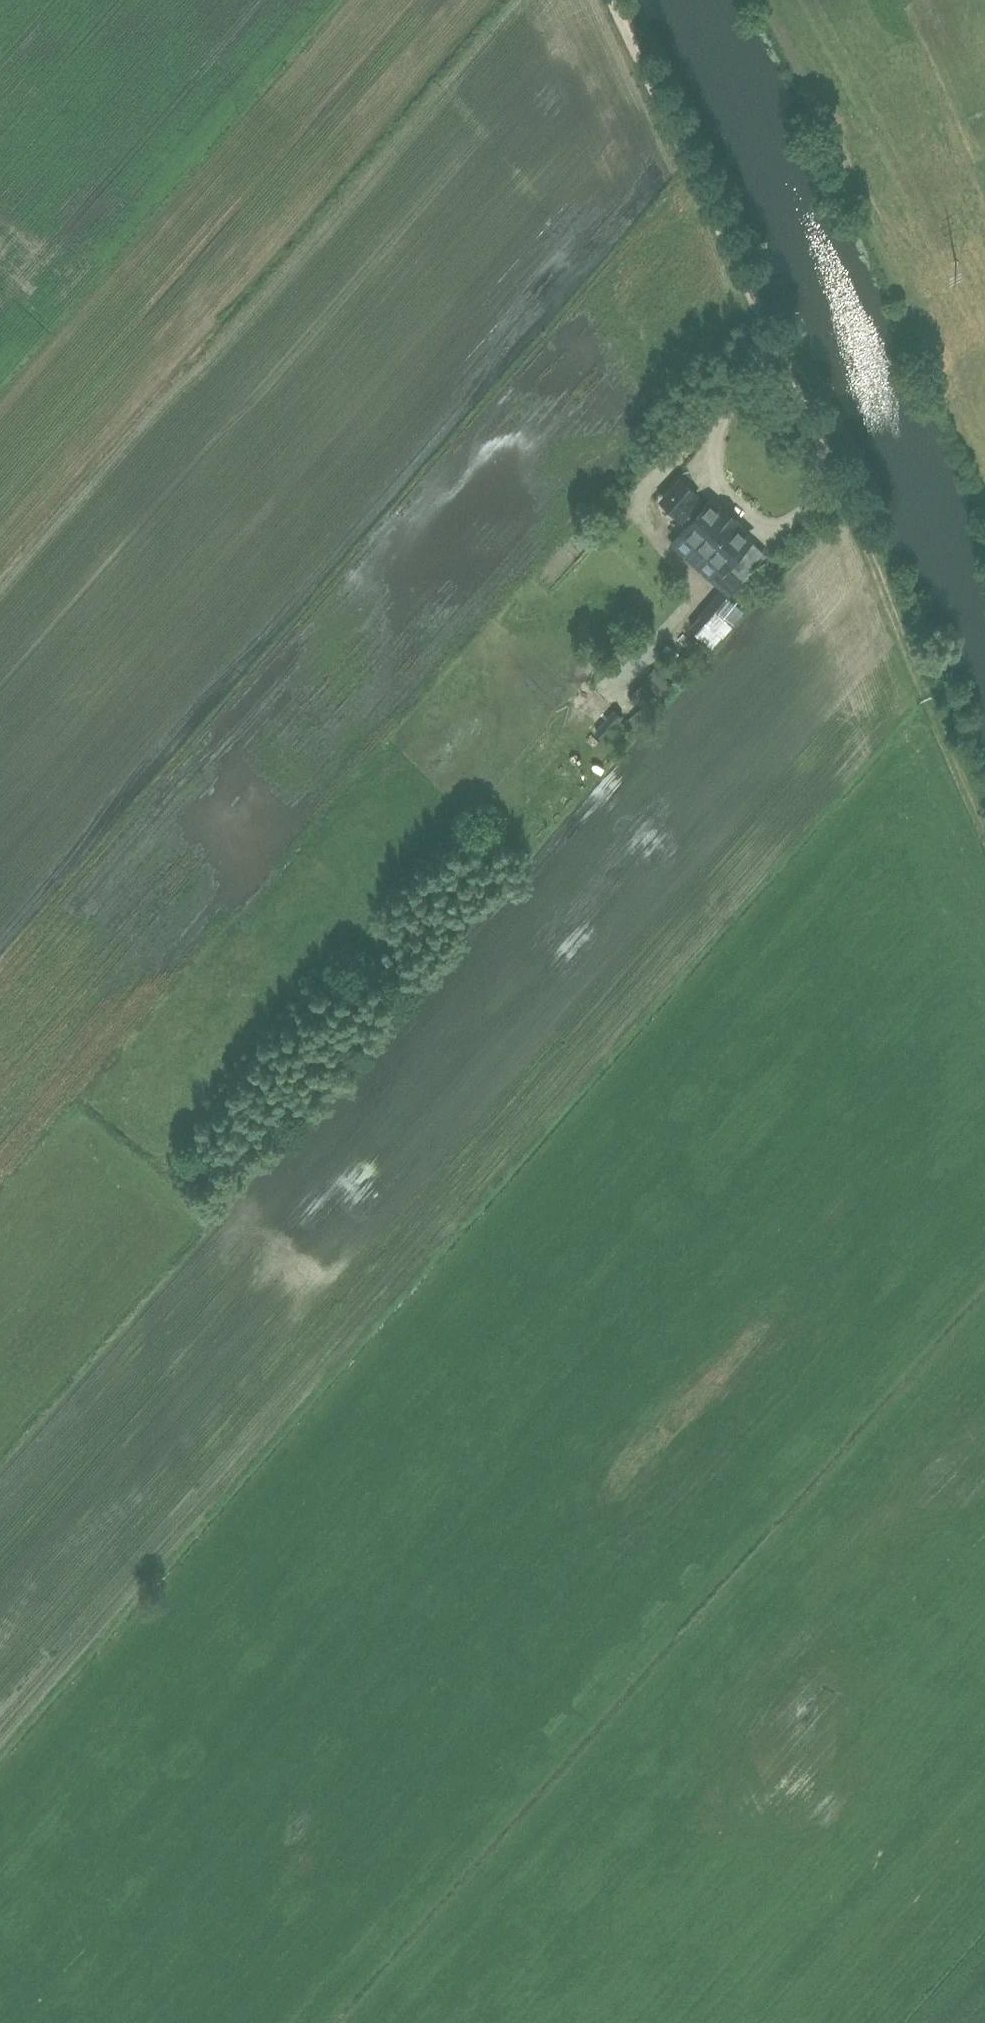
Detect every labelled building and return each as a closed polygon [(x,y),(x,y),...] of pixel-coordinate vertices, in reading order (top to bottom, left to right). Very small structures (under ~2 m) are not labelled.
[(689,522),(684,528),(703,545),(700,548),(720,566),(723,563),(726,566),(728,565),(725,562),(736,550),(739,552),(751,539),(734,524),(735,522),(721,510),(720,511),(708,500),(702,508),(691,498),(695,493),(682,481),(663,501),(677,513),(678,512),(689,522)] [(742,584),(749,590),(763,574),(756,568),(742,584)] [(720,590),(689,625),(711,644),(743,610),(720,590)] [(604,738),(624,716),(615,708),(595,730),(604,738)]
